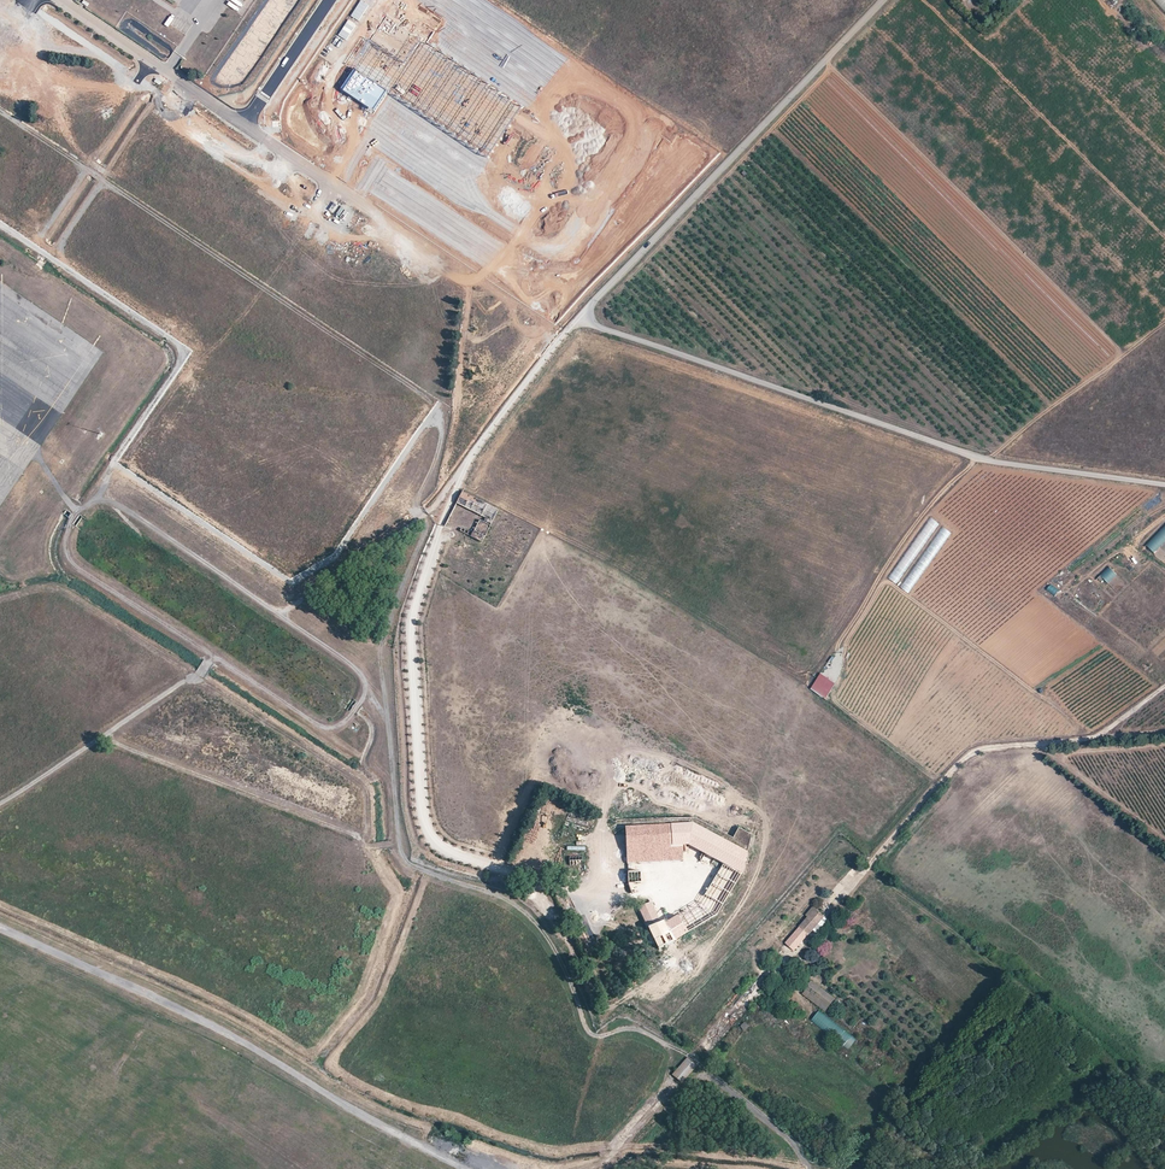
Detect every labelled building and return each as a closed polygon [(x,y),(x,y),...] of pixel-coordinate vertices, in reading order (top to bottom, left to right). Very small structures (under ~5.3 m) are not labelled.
[(370,40),(405,63),(421,40),(411,33),(419,22),(422,17),(398,0),(397,0),(370,40)] [(433,32),(419,22),(411,33),(421,40),(425,43),(433,32)] [(405,63),(370,40),(352,67),(354,69),(386,90),(490,160),(525,110),(425,43),(421,40),(405,63)] [(386,90),(354,69),(340,89),(372,110),(386,90)] [(462,490),(457,502),(486,517),(484,520),(479,518),(471,535),(481,540),(498,509),(462,490)] [(470,530),(460,525),(459,526),(461,527),(460,529),(468,533),(470,530)] [(1145,545),(1154,553),(1164,542),(1164,525),(1145,545)] [(625,825),(626,846),(688,843),(704,851),(696,865),(714,875),(704,894),(722,903),(741,872),(747,851),(692,822),(625,825)] [(626,846),(627,861),(684,858),(683,849),(688,849),(688,843),(626,846)] [(569,853),(569,864),(582,864),(582,853),(569,853)] [(627,870),(628,881),(642,881),(682,878),(681,866),(627,870)] [(697,881),(704,885),(710,874),(702,871),(697,881)] [(645,922),(658,916),(652,901),(638,906),(645,922)] [(693,906),(686,910),(695,925),(702,921),(693,906)] [(813,911),(786,942),(794,949),(825,914),(816,907),(815,908),(813,907),(812,909),(813,911)] [(649,925),(659,946),(666,943),(674,938),(679,936),(683,934),(688,930),(678,913),(664,921),(663,918),(649,925)] [(809,985),(822,996),(827,990),(814,979),(809,985)] [(819,1010),(811,1021),(849,1049),(857,1039),(819,1010)] [(741,1027),(746,1030),(750,1025),(745,1021),(741,1027)] [(688,1056),(673,1073),(682,1082),(697,1065),(688,1056)]
